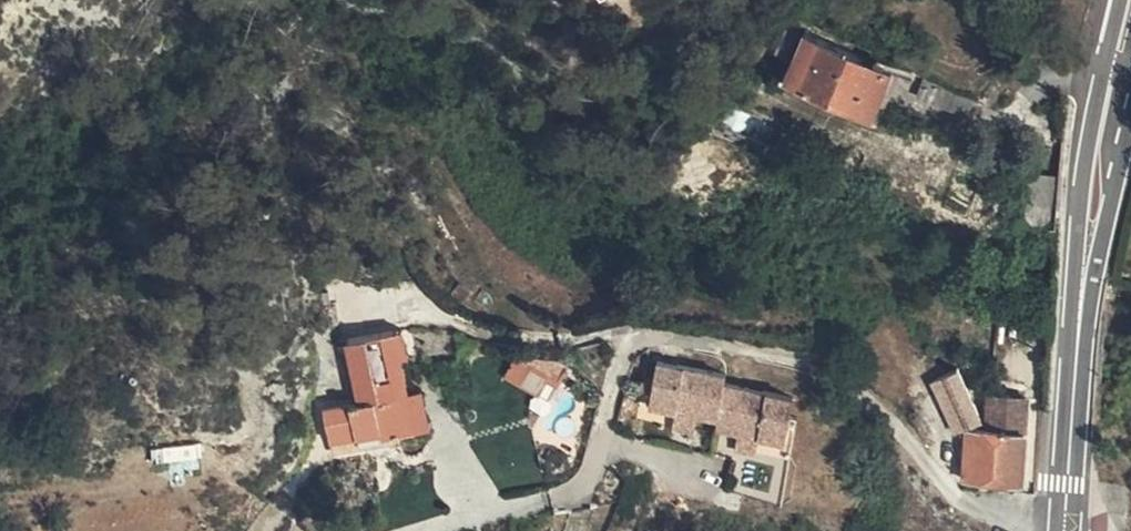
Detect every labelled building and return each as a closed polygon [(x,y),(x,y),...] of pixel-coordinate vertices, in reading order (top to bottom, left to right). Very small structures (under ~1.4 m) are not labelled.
[(790,68),(791,73),(874,117),(901,72),(811,26),(790,68)] [(926,99),(966,117),(971,100),(933,80),(926,99)] [(971,100),(966,117),(971,119),(977,103),(971,100)] [(409,308),(364,315),(374,380),(363,381),(336,386),(340,415),(368,411),(369,420),(428,409),(420,369),(414,335),(409,308)] [(374,380),(364,315),(352,317),(363,381),(374,380)] [(670,396),(673,349),(670,348),(665,365),(660,383),(658,393),(670,396)] [(720,412),(722,362),(673,349),(670,396),(679,399),(701,406),(720,412)] [(546,372),(548,356),(509,353),(507,367),(546,372)] [(660,383),(665,365),(654,362),(649,380),(660,383)] [(720,412),(719,420),(731,378),(735,366),(722,362),(720,412)] [(420,369),(428,409),(443,406),(437,366),(420,369)] [(948,377),(955,395),(980,385),(973,367),(948,377)] [(731,378),(719,420),(741,426),(788,440),(791,426),(798,398),(731,378)] [(980,385),(955,395),(968,428),(992,419),(980,385)] [(998,430),(1035,435),(1038,401),(1001,396),(998,430)] [(677,418),(699,421),(701,406),(679,399),(677,418)] [(788,440),(741,426),(739,443),(784,455),(788,440)] [(805,430),(791,426),(788,440),(784,455),(796,459),(805,430)] [(975,477),(1030,483),(1035,435),(998,430),(980,428),(975,477)]
